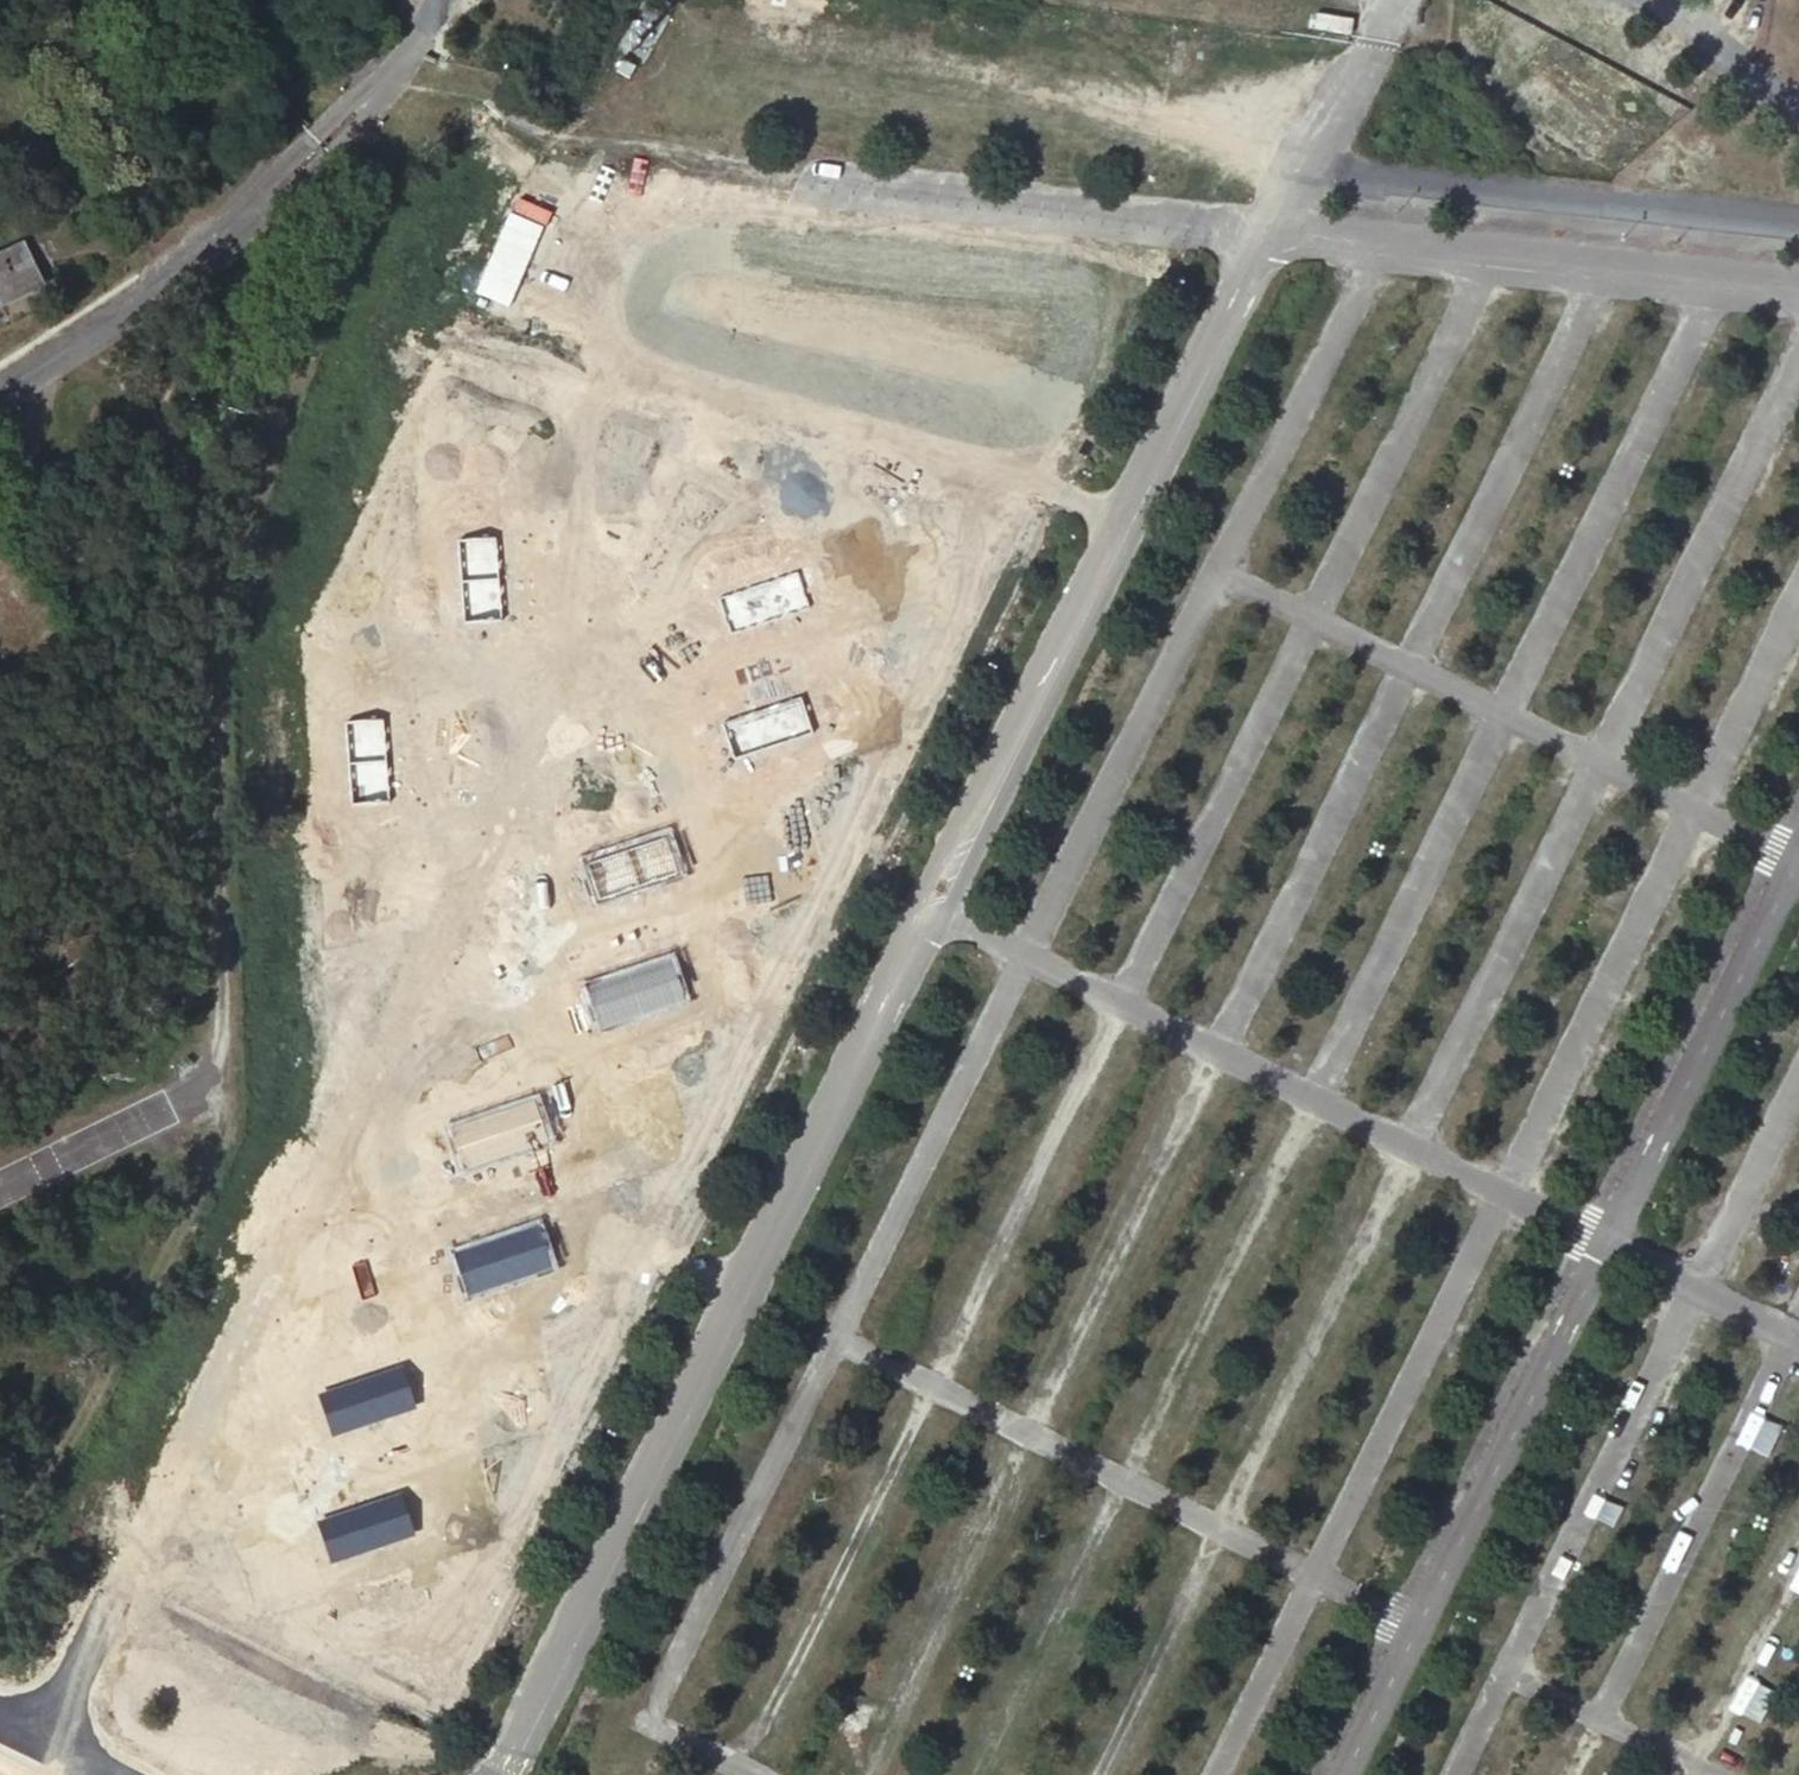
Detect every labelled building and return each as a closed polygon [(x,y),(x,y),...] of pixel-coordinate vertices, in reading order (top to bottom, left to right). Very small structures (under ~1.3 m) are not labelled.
[(662,14),(671,20),(675,13),(666,7),(662,14)] [(0,255),(0,308),(43,286),(22,244),(0,255)]
